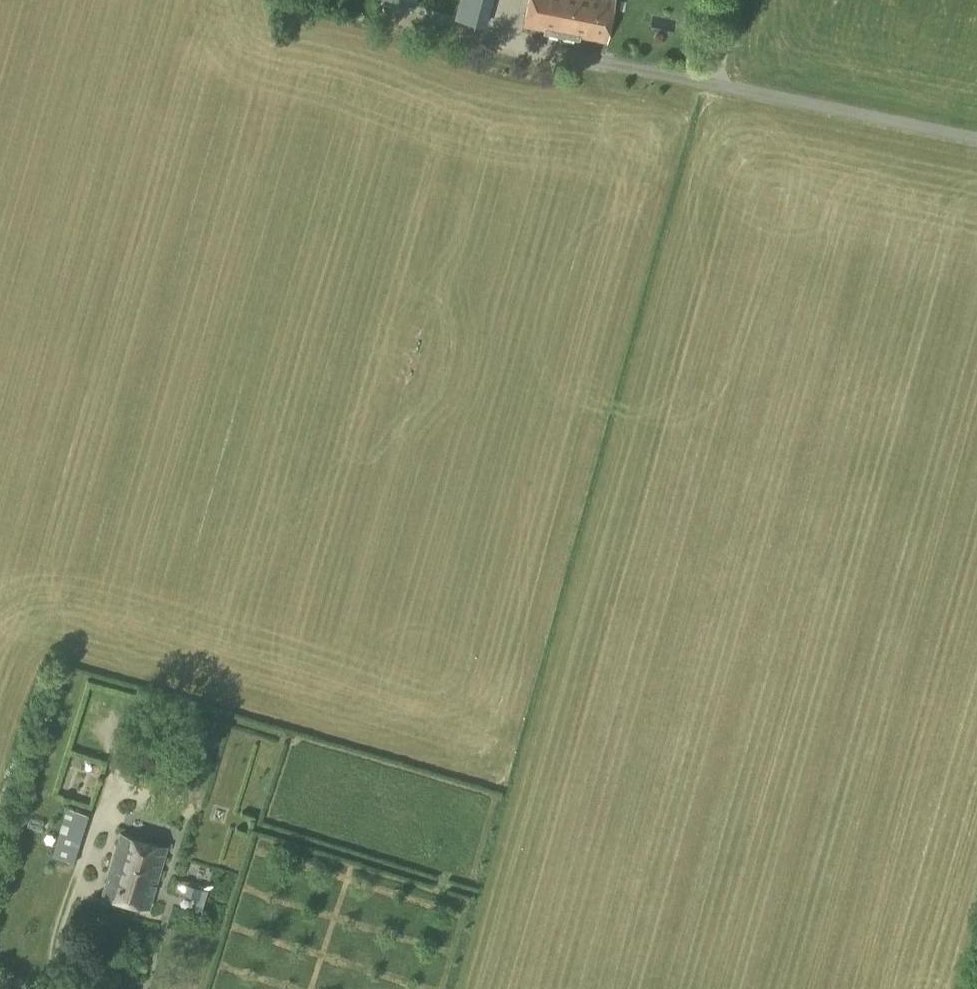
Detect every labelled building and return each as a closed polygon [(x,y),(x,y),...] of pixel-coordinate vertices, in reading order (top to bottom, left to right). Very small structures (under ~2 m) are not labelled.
[(575,0),(529,0),(524,25),(545,29),(545,31),(574,37),(574,35),(573,34),(579,7),(573,6),(575,0)] [(574,37),(578,38),(578,35),(606,41),(614,0),(575,0),(573,6),(579,7),(573,34),(574,35),(574,37)] [(73,862),(88,814),(68,808),(53,855),(73,862)] [(149,907),(167,847),(120,833),(103,893),(149,907)] [(201,913),(208,890),(178,881),(174,891),(197,898),(193,910),(201,913)]
